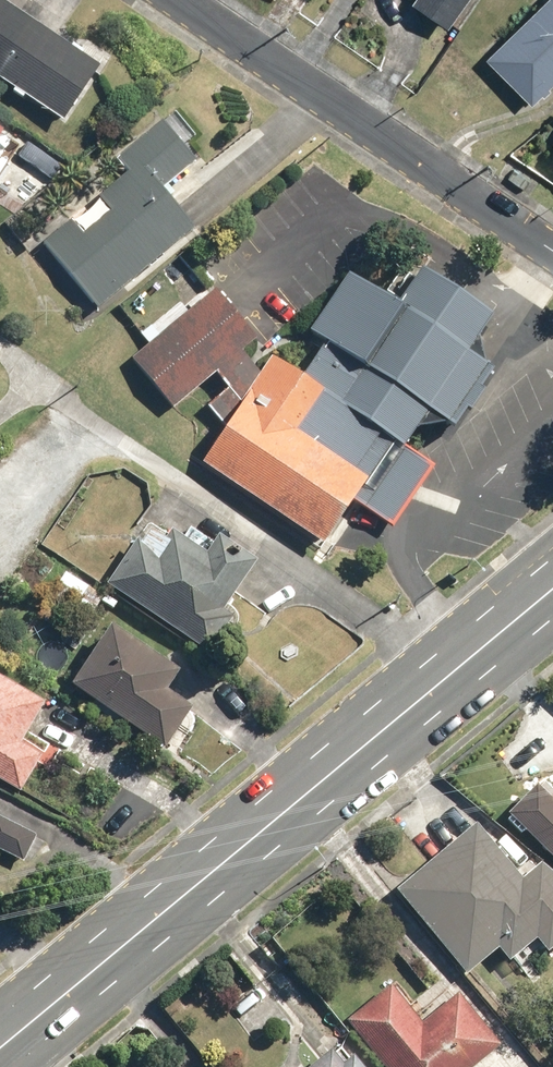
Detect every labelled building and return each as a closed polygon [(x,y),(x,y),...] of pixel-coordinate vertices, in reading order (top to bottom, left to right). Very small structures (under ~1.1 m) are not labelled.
[(412,5),(449,29),(467,0),(415,0),(412,5)] [(534,105),(552,86),(552,0),(546,0),(488,60),(534,105)] [(64,120),(99,68),(38,27),(0,2),(0,77),(64,120)] [(127,173),(43,241),(100,309),(197,230),(183,214),(163,189),(198,160),(165,120),(116,160),(127,173)] [(229,430),(203,465),(326,548),(361,498),(365,502),(362,506),(393,527),(435,468),(407,449),(432,412),(458,431),(470,412),(475,415),(488,393),(484,391),(497,373),(471,356),(496,320),(425,271),(402,307),(351,275),(312,333),(329,344),(308,378),(273,358),(262,374),(244,354),(259,341),(219,291),(137,357),(178,408),(221,373),(233,388),(210,407),(229,430)] [(134,539),(104,584),(208,651),(231,616),(222,610),(255,560),(217,535),(204,555),(171,534),(158,555),(134,539)] [(61,572),(46,594),(94,624),(108,601),(61,572)] [(111,625),(70,684),(165,749),(194,707),(168,689),(179,672),(111,625)] [(20,792),(41,757),(20,744),(45,701),(0,675),(0,780),(20,792)] [(540,782),(508,815),(552,859),(552,795),(540,782)] [(23,861),(37,835),(0,816),(0,849),(23,861)] [(499,945),(524,975),(552,950),(552,866),(546,857),(525,875),(477,820),(397,888),(468,971),(499,945)] [(502,1045),(461,995),(426,1024),(395,985),(349,1022),(386,1066),(475,1066),(502,1045)] [(352,1052),(343,1061),(333,1051),(315,1066),(366,1066),(352,1052)]
